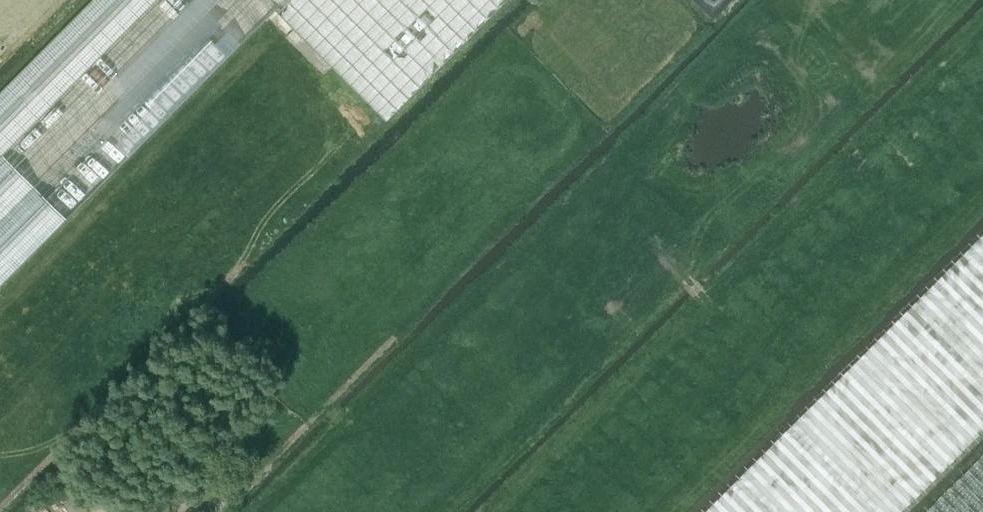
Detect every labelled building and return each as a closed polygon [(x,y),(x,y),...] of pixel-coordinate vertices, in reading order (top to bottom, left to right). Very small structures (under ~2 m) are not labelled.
[(286,0),(94,0),(0,94),(0,289),(266,21),(275,11),(286,0)] [(387,122),(509,0),(286,0),(275,11),(304,40),(387,122)] [(266,21),(295,49),(304,40),(275,11),(266,21)] [(706,511),(903,511),(982,432),(982,235),(706,511)] [(927,511),(982,511),(982,456),(927,511)]
